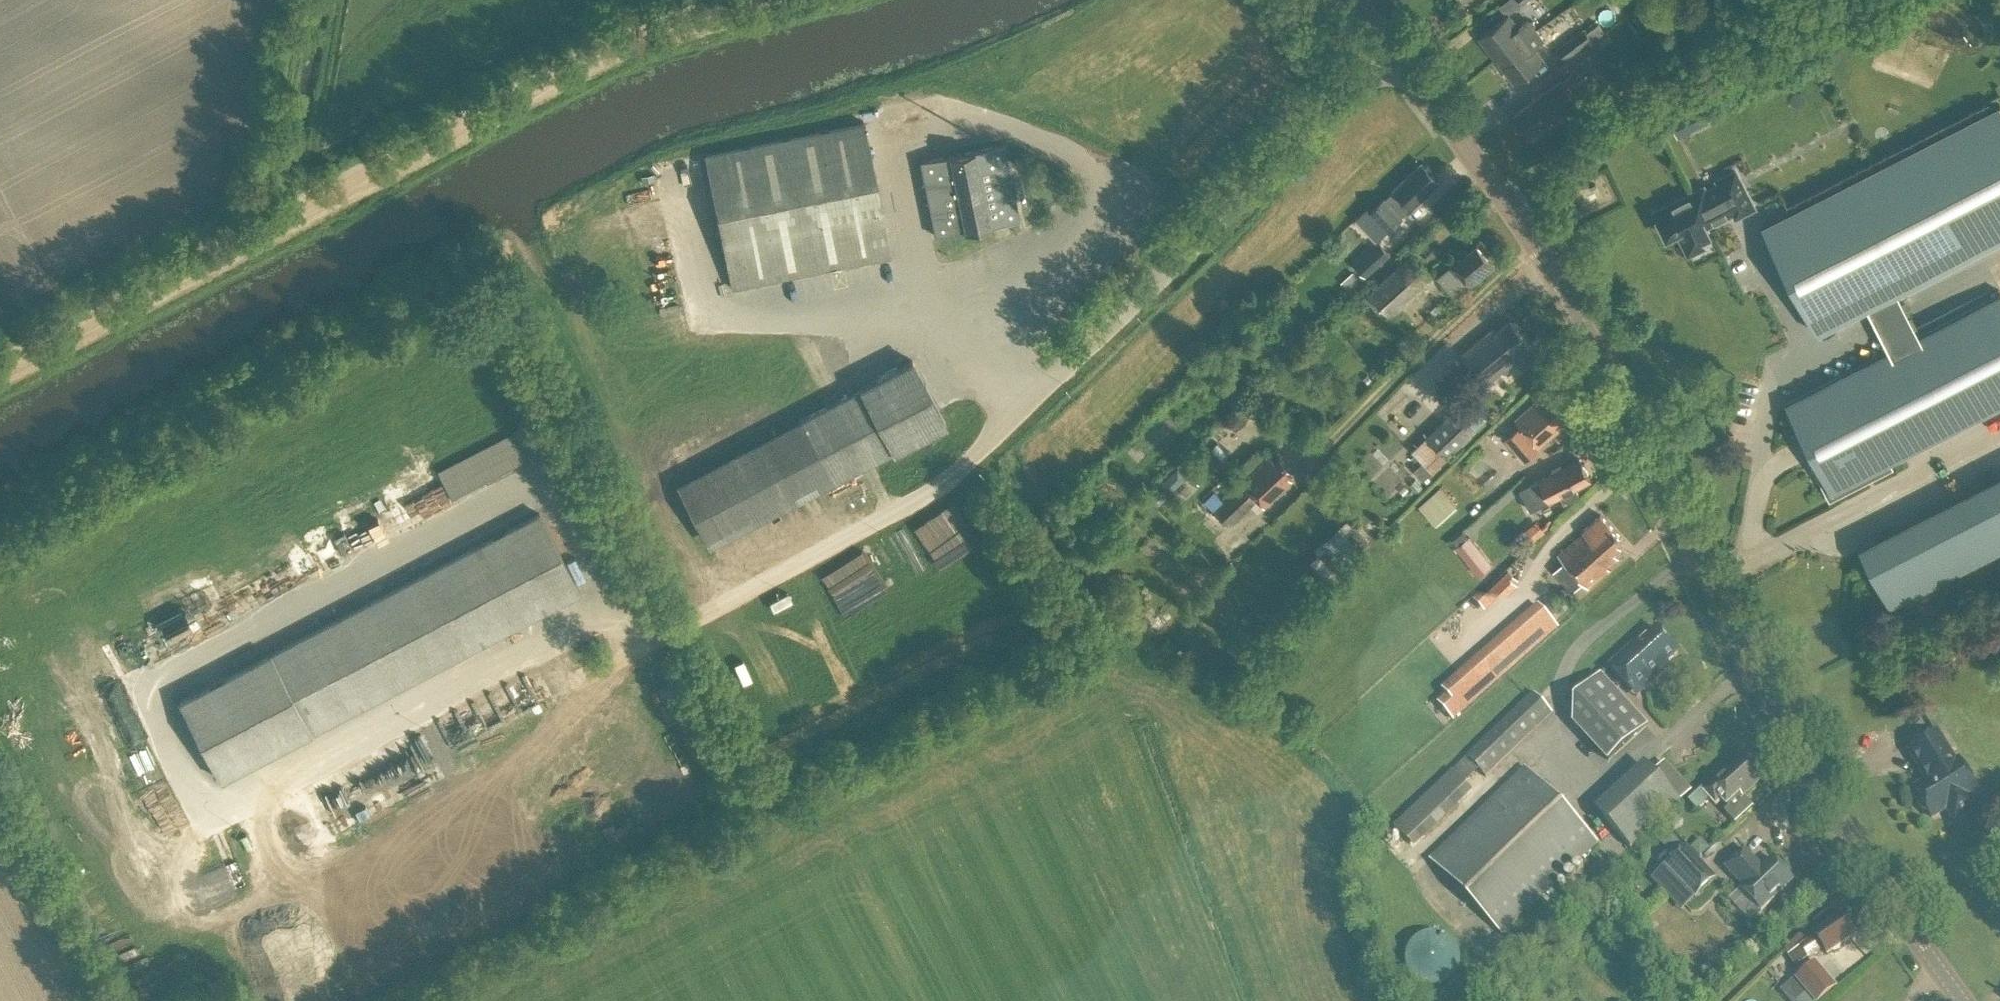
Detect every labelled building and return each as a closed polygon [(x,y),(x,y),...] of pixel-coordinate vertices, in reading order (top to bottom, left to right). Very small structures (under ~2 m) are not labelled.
[(1507,13),(1479,35),(1497,59),(1536,31),(1527,19),(1517,26),(1507,13)] [(1566,58),(1592,38),(1584,28),(1558,48),(1566,58)] [(1536,31),(1497,59),(1514,81),(1543,59),(1534,47),(1542,40),(1536,31)] [(1558,81),(1515,113),(1531,136),(1602,84),(1593,71),(1565,91),(1558,81)] [(1701,101),(1669,112),(1677,134),(1709,122),(1701,101)] [(1820,336),(1870,311),(1891,354),(1922,338),(1900,295),(1999,244),(1999,108),(1765,228),(1820,336)] [(705,154),(733,289),(891,257),(863,122),(705,154)] [(1003,146),(922,163),(937,237),(1018,220),(1003,146)] [(1383,197),(1369,210),(1387,229),(1401,216),(1399,215),(1409,206),(1410,207),(1438,182),(1431,174),(1431,170),(1427,166),(1424,166),(1421,163),(1393,188),(1394,189),(1384,198),(1383,197)] [(1703,187),(1655,212),(1667,236),(1677,231),(1685,246),(1689,254),(1704,246),(1700,239),(1709,234),(1705,226),(1716,220),(1734,211),(1736,216),(1754,207),(1735,171),(1718,180),(1720,184),(1706,191),(1703,187)] [(1470,285),(1494,264),(1483,251),(1485,247),(1479,240),(1464,253),(1460,248),(1448,258),(1452,263),(1436,277),(1453,296),(1468,283),(1470,285)] [(1380,241),(1355,263),(1366,276),(1391,254),(1380,241)] [(1410,255),(1369,291),(1390,316),(1431,279),(1410,255)] [(1789,406),(1832,491),(1999,405),(1999,298),(1922,338),(1891,354),(1789,406)] [(1493,330),(1461,355),(1484,384),(1516,358),(1521,364),(1536,352),(1511,320),(1495,332),(1493,330)] [(799,417),(675,483),(709,547),(833,482),(945,423),(911,359),(799,417)] [(1536,403),(1517,420),(1522,425),(1507,438),(1526,459),(1564,425),(1562,423),(1574,412),(1556,391),(1538,406),(1536,403)] [(1244,400),(1228,415),(1238,426),(1255,412),(1244,400)] [(1458,409),(1413,452),(1433,473),(1477,431),(1458,409)] [(526,421),(436,470),(451,498),(541,448),(526,421)] [(1289,476),(1294,472),(1281,458),(1275,463),(1271,459),(1244,484),(1243,483),(1215,510),(1230,526),(1258,499),(1264,506),(1292,480),(1289,476)] [(1586,469),(1583,466),(1579,459),(1562,468),(1561,466),(1551,471),(1552,472),(1549,474),(1550,474),(1528,485),(1520,489),(1531,510),(1539,506),(1560,495),(1564,503),(1578,495),(1575,488),(1590,480),(1588,477),(1588,473),(1586,469)] [(1863,549),(1890,603),(1999,548),(1999,480),(1863,549)] [(1440,487),(1419,505),(1436,524),(1457,506),(1440,487)] [(180,701),(221,780),(581,593),(540,514),(180,701)] [(1617,541),(1622,537),(1600,514),(1582,531),(1584,532),(1560,554),(1589,586),(1608,569),(1606,567),(1617,556),(1613,552),(1621,546),(1617,541)] [(1323,537),(1341,560),(1365,540),(1347,518),(1323,537)] [(1479,573),(1493,561),(1465,527),(1450,539),(1479,573)] [(1508,568),(1474,600),(1487,613),(1520,581),(1508,568)] [(1452,720),(1561,631),(1540,605),(1439,687),(1446,695),(1437,702),(1452,720)] [(1609,669),(1631,693),(1638,686),(1644,692),(1662,675),(1660,672),(1679,655),(1657,631),(1638,649),(1635,646),(1609,669)] [(1573,724),(1609,763),(1647,728),(1601,677),(1574,702),(1573,724)] [(1534,695),(1466,760),(1395,831),(1416,853),(1474,796),(1466,788),(1480,774),(1485,780),(1553,715),(1534,695)] [(1915,794),(1918,799),(1917,806),(1921,813),(1928,815),(1932,822),(1947,812),(1955,824),(1972,814),(1965,802),(1978,794),(1960,764),(1955,767),(1937,737),(1910,753),(1929,786),(1915,794)] [(1703,793),(1690,805),(1698,814),(1710,803),(1716,809),(1722,803),(1727,808),(1740,796),(1743,800),(1765,780),(1746,760),(1728,777),(1726,775),(1705,795),(1703,793)] [(1595,813),(1632,854),(1693,795),(1665,766),(1654,776),(1645,767),(1595,813)] [(1430,863),(1503,939),(1599,847),(1526,770),(1430,863)] [(1665,869),(1696,901),(1717,881),(1687,848),(1665,869)] [(1744,891),(1741,893),(1762,915),(1794,884),(1773,862),(1763,871),(1745,852),(1725,871),(1744,891)] [(1815,939),(1800,950),(1808,962),(1824,951),(1827,956),(1834,952),(1835,954),(1842,949),(1840,947),(1856,937),(1842,917),(1813,937),(1815,939)] [(1440,936),(1435,936),(1431,936),(1426,937),(1421,939),(1417,942),(1414,946),(1411,950),(1409,954),(1408,959),(1407,964),(1408,968),(1409,973),(1411,978),(1414,981),(1417,985),(1421,988),(1426,990),(1431,991),(1435,991),(1440,991),(1445,990),(1449,988),(1453,985),(1457,981),(1460,978),(1462,973),(1463,968),(1463,964),(1463,959),(1462,954),(1460,950),(1457,946),(1453,942),(1449,939),(1445,937),(1440,936)] [(1781,992),(1788,1000),(1823,1000),(1838,989),(1816,964),(1796,981),(1795,980),(1781,992)]
